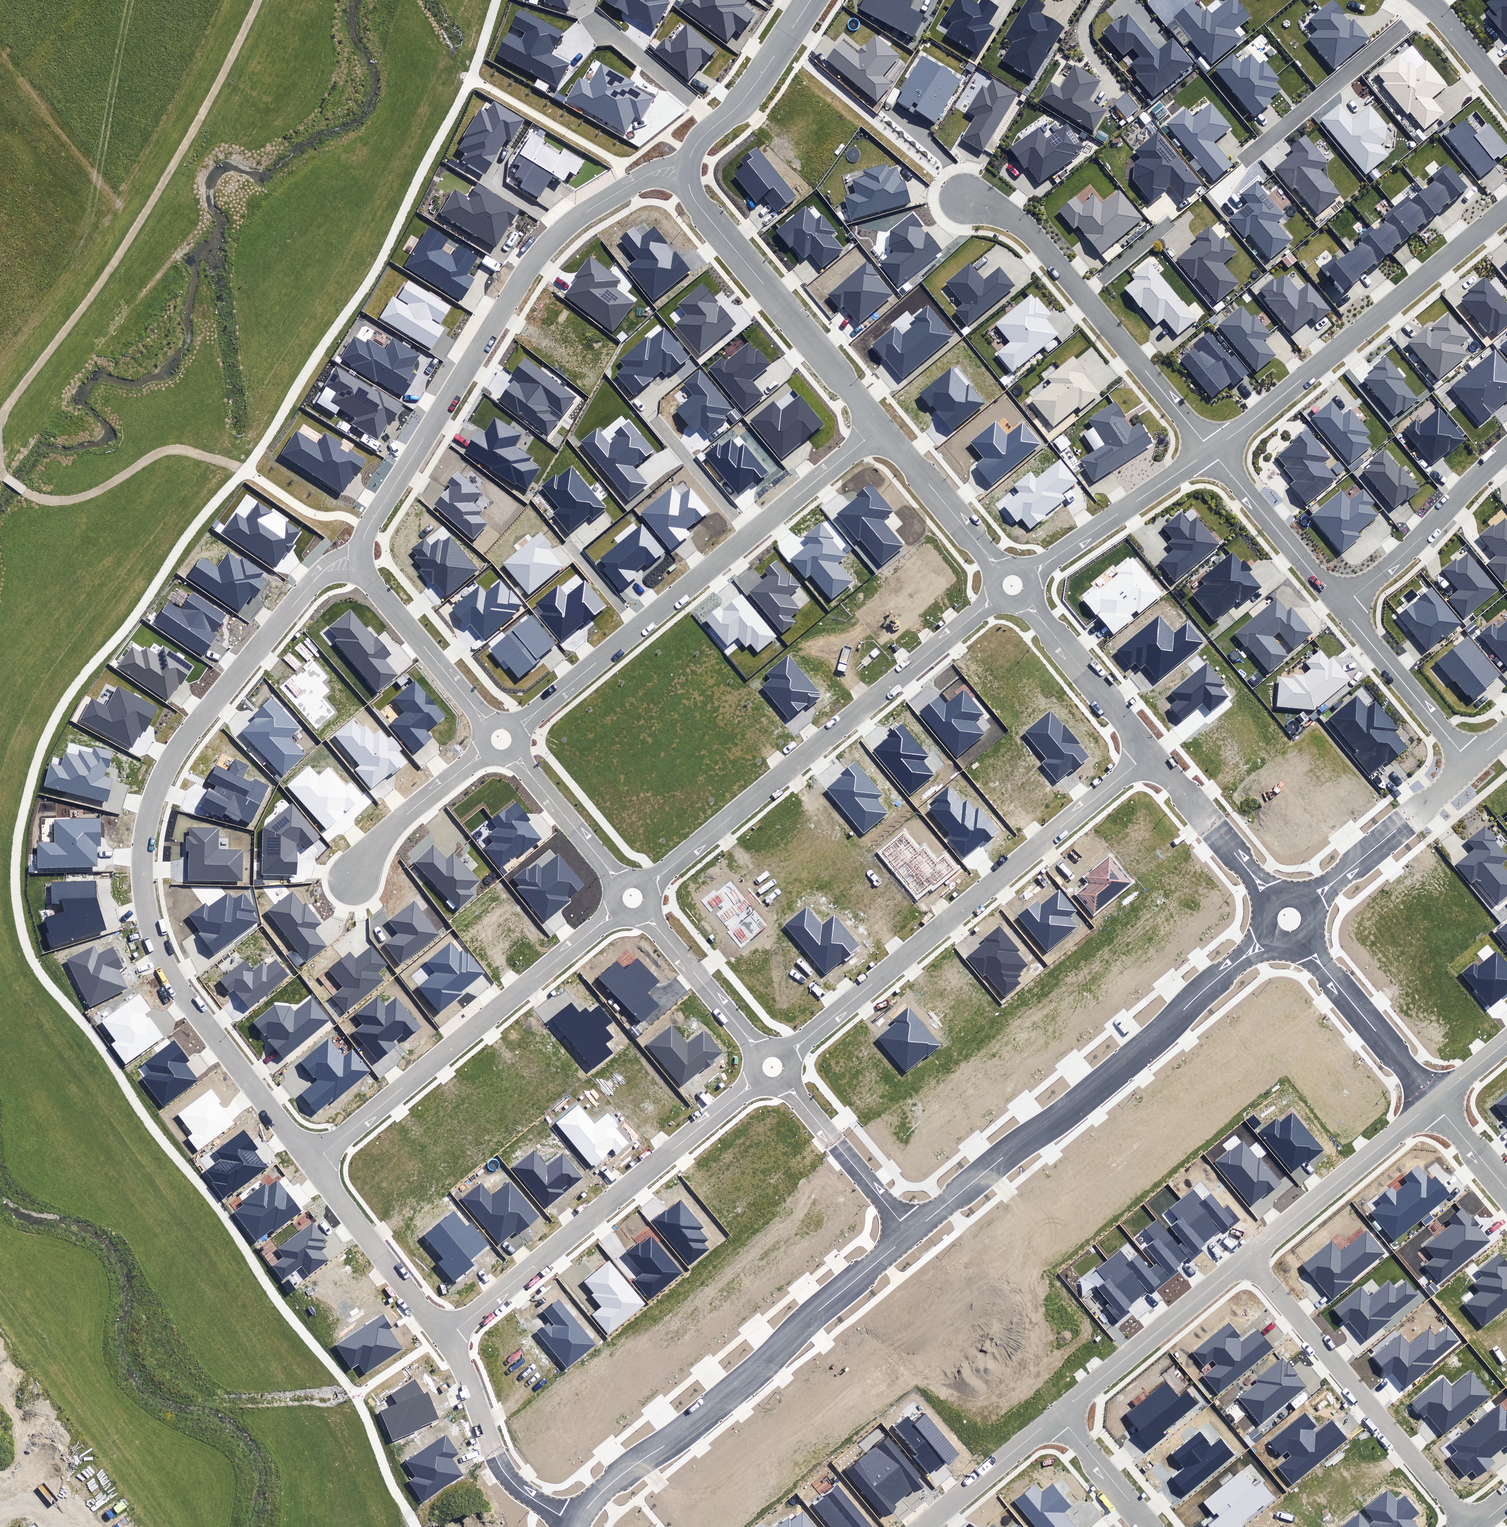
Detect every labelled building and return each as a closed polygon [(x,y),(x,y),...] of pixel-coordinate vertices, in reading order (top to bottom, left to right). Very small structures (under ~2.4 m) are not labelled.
[(567,10),(570,0),(544,0),(544,2),(567,10)] [(654,30),(670,2),(667,0),(603,0),(654,30)] [(680,6),(727,41),(735,29),(740,33),(755,14),(744,7),(747,4),(742,0),(684,0),(680,6)] [(912,35),(924,14),(909,7),(913,0),(865,0),(860,8),(895,26),(912,35)] [(979,55),(996,27),(989,23),(999,6),(988,0),(981,0),(979,4),(977,3),(972,0),(954,0),(950,7),(944,18),(952,23),(946,34),(945,35),(973,52),(979,55)] [(1033,81),(1066,27),(1042,12),(1045,6),(1036,0),(1027,0),(1005,37),(1012,42),(1000,61),(1033,81)] [(1212,63),(1242,39),(1235,30),(1251,16),(1238,0),(1227,0),(1211,13),(1207,8),(1201,12),(1193,3),(1175,18),(1212,63)] [(1334,68),(1370,38),(1354,19),(1351,22),(1345,15),(1346,14),(1334,0),(1332,0),(1310,19),(1319,29),(1308,38),(1334,68)] [(1486,2),(1490,8),(1485,12),(1500,30),(1501,29),(1506,36),(1506,0),(1489,0),(1486,2)] [(496,55),(558,87),(570,64),(550,54),(562,31),(520,9),(512,25),(527,32),(523,40),(508,32),(496,55)] [(1135,74),(1153,96),(1193,63),(1173,39),(1159,51),(1129,14),(1119,21),(1118,19),(1103,32),(1123,56),(1132,48),(1140,57),(1131,64),(1138,72),(1135,74)] [(665,38),(654,51),(689,78),(702,62),(705,65),(718,48),(686,23),(670,42),(665,38)] [(824,59),(877,102),(892,84),(882,76),(897,58),(899,55),(889,47),(878,38),(875,35),(866,46),(864,45),(862,47),(858,52),(842,38),(824,59)] [(1410,112),(1424,129),(1444,112),(1432,98),(1447,85),(1426,61),(1413,45),(1401,55),(1400,54),(1377,73),(1385,82),(1382,84),(1408,114),(1410,112)] [(1269,98),(1280,89),(1275,83),(1280,78),(1264,59),(1260,62),(1252,53),(1241,62),(1233,53),(1215,69),(1255,116),(1272,101),(1269,98)] [(915,109),(935,122),(961,80),(923,56),(908,79),(901,91),(903,92),(898,101),(909,108),(913,102),(917,105),(915,109)] [(969,62),(965,68),(966,68),(971,72),(975,66),(969,62)] [(566,100),(624,134),(636,115),(641,118),(653,98),(633,86),(635,83),(601,63),(589,82),(580,77),(566,100)] [(1050,81),(1040,98),(1093,130),(1105,110),(1089,100),(1102,80),(1075,64),(1060,87),(1050,81)] [(961,139),(983,152),(1019,94),(993,79),(988,88),(983,85),(967,110),(976,115),(961,139)] [(462,160),(485,174),(507,139),(511,142),(525,120),(495,102),(487,113),(480,109),(463,136),(466,137),(459,149),(466,154),(462,160)] [(1166,124),(1213,181),(1233,165),(1214,142),(1232,127),(1211,102),(1192,117),(1185,108),(1166,124)] [(1319,119),(1366,177),(1391,157),(1381,145),(1386,141),(1388,126),(1370,105),(1353,119),(1340,102),(1319,119)] [(1480,177),(1506,155),(1506,143),(1490,122),(1475,134),(1465,121),(1446,136),(1480,177)] [(1029,166),(1039,181),(1084,150),(1067,125),(1048,138),(1039,127),(1009,147),(1024,169),(1029,166)] [(1419,145),(1427,138),(1419,129),(1412,135),(1419,145)] [(545,139),(533,131),(515,162),(522,166),(517,175),(525,180),(521,186),(540,198),(554,175),(564,181),(569,171),(576,175),(585,160),(564,148),(560,154),(542,143),(545,139)] [(1133,179),(1152,202),(1167,189),(1165,187),(1170,184),(1183,199),(1201,184),(1157,132),(1135,150),(1141,157),(1134,163),(1133,179)] [(1295,188),(1317,214),(1341,194),(1321,170),(1329,163),(1306,135),(1291,147),(1295,152),(1275,168),(1293,190),(1295,188)] [(764,195),(778,211),(796,196),(756,149),(741,161),(744,165),(733,174),(756,202),(764,195)] [(850,220),(911,203),(905,179),(901,180),(897,168),(888,171),(888,168),(887,165),(864,171),(866,176),(851,180),(855,192),(847,194),(843,195),(845,201),(850,220)] [(1451,167),(1423,190),(1440,210),(1468,187),(1451,167)] [(1250,234),(1270,258),(1292,240),(1277,222),(1284,215),(1256,182),(1241,194),(1248,202),(1228,219),(1244,238),(1250,234)] [(440,213),(496,247),(519,209),(477,183),(468,198),(454,190),(440,213)] [(1079,228),(1100,253),(1142,217),(1119,190),(1102,204),(1095,195),(1082,206),(1075,198),(1059,212),(1075,231),(1079,228)] [(1408,196),(1395,207),(1415,231),(1416,230),(1440,210),(1423,190),(1411,200),(1408,196)] [(810,253),(821,266),(842,249),(830,235),(835,231),(821,215),(817,219),(806,205),(776,230),(790,247),(793,244),(804,258),(810,253)] [(1415,231),(1395,207),(1384,216),(1387,220),(1374,230),(1391,251),(1405,239),(1415,231)] [(879,264),(898,287),(944,251),(929,232),(926,234),(921,228),(923,227),(912,213),(890,230),(889,246),(893,251),(880,262),(879,263),(879,264)] [(627,267),(653,299),(690,270),(676,252),(673,254),(666,245),(668,244),(655,227),(642,237),(633,225),(618,238),(635,260),(627,267)] [(449,239),(428,226),(403,266),(461,301),(475,280),(467,275),(478,257),(459,246),(453,256),(442,250),(449,239)] [(1196,278),(1217,303),(1220,300),(1240,284),(1223,264),(1238,251),(1226,237),(1225,236),(1220,239),(1211,228),(1209,226),(1196,237),(1195,237),(1198,241),(1176,259),(1193,280),(1196,278)] [(1390,252),(1391,251),(1374,230),(1371,226),(1359,236),(1363,240),(1350,251),(1367,271),(1381,259),(1390,252)] [(1344,290),(1367,271),(1350,251),(1327,270),(1344,290)] [(621,279),(590,256),(574,277),(577,279),(564,296),(612,333),(635,303),(615,288),(621,279)] [(844,307),(859,324),(893,295),(876,276),(878,274),(866,261),(827,295),(841,310),(844,307)] [(1142,306),(1157,325),(1165,318),(1177,333),(1196,319),(1150,261),(1132,275),(1135,279),(1124,288),(1140,307),(1142,306)] [(955,311),(967,325),(1015,285),(999,267),(985,280),(970,262),(946,282),(964,303),(955,311)] [(1264,300),(1292,333),(1312,317),(1316,322),(1325,315),(1331,311),(1326,304),(1309,284),(1299,291),(1285,274),(1277,281),(1274,278),(1260,289),(1267,297),(1264,300)] [(1497,334),(1506,325),(1506,303),(1485,276),(1468,290),(1470,293),(1461,300),(1488,333),(1493,329),(1497,334)] [(380,317),(431,349),(444,328),(431,320),(433,318),(441,323),(450,307),(409,281),(399,297),(409,303),(407,306),(393,297),(380,317)] [(675,323),(699,353),(735,324),(703,285),(678,305),(686,314),(675,323)] [(998,353),(1013,371),(1058,334),(1045,318),(1051,313),(1037,297),(1034,299),(1031,295),(995,324),(1010,342),(998,353)] [(1217,312),(1225,306),(1221,301),(1213,308),(1217,312)] [(1254,367),(1257,370),(1274,356),(1275,355),(1262,340),(1270,333),(1270,332),(1265,327),(1256,316),(1254,314),(1252,317),(1242,305),(1239,308),(1218,325),(1254,367)] [(886,358),(902,377),(952,336),(928,307),(915,318),(918,322),(902,335),(895,327),(872,346),(884,360),(886,358)] [(1409,342),(1438,378),(1467,355),(1459,345),(1468,337),(1448,313),(1431,327),(1434,330),(1432,332),(1427,327),(1409,342)] [(613,373),(633,397),(654,380),(652,377),(662,369),(666,373),(670,369),(672,372),(691,356),(665,325),(650,338),(647,335),(617,360),(622,366),(613,373)] [(1181,360),(1212,397),(1230,382),(1235,387),(1248,376),(1251,373),(1249,370),(1235,354),(1231,358),(1209,332),(1193,345),(1195,348),(1181,360)] [(354,336),(341,358),(352,364),(351,367),(376,382),(377,380),(404,396),(417,375),(413,372),(416,368),(413,366),(420,354),(393,338),(386,350),(367,339),(364,342),(354,336)] [(706,368),(744,412),(764,395),(752,381),(771,365),(758,350),(756,352),(748,342),(726,361),(721,355),(706,368)] [(1503,404),(1506,400),(1506,363),(1496,349),(1473,368),(1503,404)] [(519,412),(546,433),(576,396),(525,356),(510,375),(519,382),(518,384),(514,381),(499,400),(517,414),(519,412)] [(1030,400),(1053,428),(1079,407),(1081,409),(1099,394),(1082,373),(1085,370),(1073,356),(1048,377),(1052,382),(1030,400)] [(1364,380),(1394,416),(1402,410),(1404,412),(1419,400),(1403,380),(1405,379),(1386,356),(1374,367),(1376,370),(1364,380)] [(336,367),(324,386),(335,392),(329,401),(356,418),(352,424),(377,440),(388,424),(390,425),(402,405),(380,391),(378,394),(336,367)] [(933,404),(953,429),(986,403),(970,384),(968,387),(952,367),(919,393),(930,406),(933,404)] [(1451,387),(1480,422),(1503,404),(1473,368),(1451,387)] [(701,425),(708,434),(728,419),(725,415),(732,410),(700,370),(684,383),(694,396),(676,410),(693,432),(701,425)] [(774,400),(750,420),(782,458),(806,438),(823,423),(800,395),(782,410),(774,400)] [(1313,417),(1350,462),(1372,444),(1366,437),(1371,433),(1350,409),(1343,415),(1332,401),(1313,417)] [(1080,460),(1093,481),(1154,443),(1141,421),(1130,428),(1115,404),(1090,419),(1106,444),(1080,460)] [(1404,430),(1432,463),(1449,450),(1451,452),(1466,439),(1440,407),(1420,423),(1417,420),(1404,430)] [(520,435),(494,419),(485,434),(478,430),(465,451),(490,466),(488,470),(515,486),(516,483),(528,490),(541,468),(529,461),(531,457),(513,446),(520,435)] [(582,441),(629,498),(646,484),(633,467),(653,450),(628,421),(614,433),(617,437),(609,444),(597,429),(582,441)] [(1041,444),(1023,423),(1008,436),(996,422),(972,442),(984,457),(974,465),(991,486),(1041,444)] [(1290,485),(1307,505),(1339,478),(1327,463),(1332,458),(1308,428),(1291,442),(1293,444),(1278,456),(1287,466),(1285,468),(1295,480),(1290,485)] [(282,454),(343,493),(354,476),(356,478),(368,460),(351,449),(348,454),(339,449),(342,444),(326,434),(318,446),(296,432),(282,454)] [(704,455),(738,494),(753,481),(755,483),(768,472),(744,443),(739,447),(731,438),(721,447),(718,443),(704,455)] [(1362,471),(1394,509),(1406,499),(1407,501),(1421,489),(1402,467),(1399,469),(1383,450),(1369,462),(1371,464),(1362,471)] [(1022,519),(1030,529),(1046,516),(1044,514),(1063,499),(1060,495),(1078,482),(1060,459),(1037,477),(1031,469),(1012,484),(1017,491),(1001,504),(1016,523),(1022,519)] [(559,508),(553,513),(568,533),(589,515),(593,520),(607,508),(572,465),(557,477),(555,475),(541,486),(559,508)] [(481,492),(457,471),(447,483),(450,486),(433,505),(473,540),(487,523),(478,515),(481,511),(472,502),(481,492)] [(860,537),(882,564),(905,546),(884,520),(895,512),(871,482),(856,494),(858,496),(837,513),(858,539),(860,537)] [(640,512),(670,551),(690,534),(686,530),(709,511),(691,489),(680,497),(672,487),(640,512)] [(1311,516),(1342,552),(1362,536),(1358,532),(1379,515),(1371,506),(1375,502),(1365,489),(1350,501),(1342,491),(1311,516)] [(300,532),(258,503),(246,521),(236,514),(224,532),(276,566),(286,551),(289,553),(295,544),(292,542),(300,532)] [(1158,562),(1175,581),(1218,544),(1196,519),(1190,524),(1180,513),(1164,527),(1173,538),(1168,543),(1173,549),(1158,562)] [(1504,582),(1506,579),(1506,521),(1505,519),(1496,527),(1493,524),(1480,535),(1496,555),(1487,563),(1504,582)] [(603,570),(620,590),(638,575),(635,571),(645,563),(649,567),(667,552),(642,523),(600,559),(607,567),(603,570)] [(810,574),(831,599),(853,581),(838,564),(847,557),(846,556),(832,540),(834,538),(821,523),(805,537),(810,543),(790,560),(792,562),(806,578),(810,574)] [(503,563),(529,595),(564,567),(548,548),(551,546),(541,533),(503,563)] [(434,582),(447,596),(478,570),(450,537),(442,543),(439,540),(430,547),(424,539),(412,550),(417,556),(414,559),(422,569),(420,571),(431,584),(434,582)] [(843,548),(847,553),(852,549),(848,544),(843,548)] [(217,566),(202,556),(188,577),(240,611),(251,595),(255,598),(266,582),(259,577),(263,571),(242,557),(240,560),(227,552),(217,566)] [(1192,595),(1214,621),(1238,601),(1241,605),(1263,587),(1250,572),(1253,570),(1245,560),(1241,564),(1232,553),(1201,578),(1206,584),(1192,595)] [(1447,599),(1464,619),(1499,590),(1468,553),(1458,562),(1455,559),(1441,570),(1458,590),(1447,599)] [(1099,617),(1113,634),(1133,618),(1130,615),(1136,610),(1139,614),(1164,594),(1133,556),(1116,570),(1120,574),(1099,591),(1097,588),(1084,599),(1099,617)] [(768,575),(748,591),(783,633),(795,622),(790,616),(799,608),(789,596),(801,586),(791,574),(788,576),(776,561),(765,571),(768,575)] [(471,623),(484,639),(525,606),(511,589),(509,591),(500,580),(486,591),(480,585),(452,607),(467,626),(471,623)] [(537,615),(560,642),(583,623),(585,624),(607,605),(587,583),(585,580),(568,595),(557,583),(533,603),(541,612),(537,615)] [(1461,624),(1431,588),(1397,615),(1427,651),(1461,624)] [(226,615),(191,591),(180,608),(169,601),(155,622),(203,655),(217,636),(210,632),(212,629),(215,632),(226,615)] [(704,620),(727,647),(738,638),(746,648),(750,644),(757,653),(777,636),(742,595),(722,611),(719,608),(704,620)] [(1248,645),(1269,670),(1287,656),(1272,637),(1279,632),(1293,649),(1313,633),(1291,607),(1288,610),(1278,597),(1234,633),(1245,647),(1248,645)] [(335,640),(378,692),(399,675),(386,660),(392,655),(377,637),(375,638),(350,608),(327,627),(336,638),(335,640)] [(505,660),(519,678),(540,661),(538,658),(555,644),(531,615),(490,649),(501,663),(505,660)] [(1117,652),(1130,667),(1136,662),(1141,668),(1145,665),(1158,681),(1205,642),(1188,621),(1174,633),(1160,617),(1117,652)] [(1506,666),(1506,622),(1498,629),(1493,623),(1480,634),(1506,666)] [(1502,675),(1469,635),(1437,662),(1454,681),(1455,680),(1468,695),(1469,694),(1474,699),(1502,675)] [(142,653),(132,646),(119,666),(168,699),(178,684),(181,685),(194,666),(164,646),(157,655),(146,647),(142,653)] [(1279,677),(1277,706),(1315,710),(1351,680),(1332,657),(1328,660),(1320,650),(1306,662),(1312,669),(1305,675),(1294,674),(1293,678),(1279,677)] [(762,686),(789,719),(807,704),(809,707),(820,698),(818,695),(821,694),(789,655),(766,673),(771,679),(762,686)] [(1171,707),(1181,720),(1203,702),(1210,711),(1228,696),(1222,689),(1226,686),(1207,663),(1171,692),(1178,701),(1171,707)] [(389,725),(414,754),(432,738),(428,733),(447,716),(415,681),(394,700),(404,712),(389,725)] [(159,706),(119,685),(107,706),(91,698),(80,720),(132,747),(142,729),(145,731),(159,706)] [(919,712),(955,758),(985,734),(975,721),(984,714),(965,690),(946,705),(939,696),(919,712)] [(1356,756),(1371,773),(1385,761),(1388,764),(1408,746),(1396,733),(1400,730),(1375,700),(1367,706),(1358,695),(1330,718),(1359,753),(1356,756)] [(242,732),(283,776),(306,755),(289,737),(299,728),(271,698),(253,715),(256,718),(242,732)] [(1042,763),(1057,780),(1071,768),(1073,770),(1089,756),(1079,744),(1081,743),(1064,724),(1063,726),(1050,711),(1025,733),(1047,759),(1042,763)] [(356,770),(372,788),(391,771),(393,774),(407,762),(398,752),(402,749),(391,737),(388,739),(380,730),(374,735),(365,726),(361,729),(353,720),(334,736),(361,766),(356,770)] [(888,736),(890,738),(873,751),(910,796),(936,774),(924,760),(930,756),(904,724),(888,736)] [(113,752),(93,747),(92,753),(79,749),(77,755),(65,752),(62,766),(50,763),(45,786),(107,801),(112,779),(104,777),(106,767),(109,768),(113,752)] [(209,788),(199,807),(223,819),(225,815),(239,822),(240,818),(252,824),(271,786),(255,778),(253,783),(242,778),(248,767),(236,761),(230,772),(217,765),(209,780),(217,784),(214,790),(209,788)] [(827,789),(864,834),(889,813),(878,799),(882,795),(855,762),(842,774),(843,776),(827,789)] [(287,786),(326,830),(344,813),(343,812),(345,810),(347,811),(364,796),(351,782),(346,786),(328,767),(318,775),(309,765),(287,786)] [(950,840),(964,855),(985,838),(989,842),(1001,832),(979,806),(976,809),(968,800),(964,804),(949,786),(935,798),(938,803),(931,809),(954,836),(950,840)] [(485,849),(501,869),(522,853),(523,855),(543,839),(529,822),(530,820),(517,803),(506,811),(505,810),(493,820),(499,828),(489,836),(494,842),(485,849)] [(263,874),(296,874),(296,843),(299,840),(306,848),(320,837),(292,804),(263,828),(263,874)] [(100,819),(55,819),(55,843),(38,844),(38,867),(98,866),(97,847),(101,847),(100,819)] [(189,851),(189,880),(243,881),(243,849),(219,848),(219,827),(190,827),(190,837),(186,837),(185,851),(189,851)] [(1497,904),(1506,895),(1506,871),(1502,865),(1506,860),(1506,855),(1496,842),(1497,840),(1486,828),(1485,827),(1468,841),(1475,849),(1455,865),(1472,885),(1477,880),(1497,904)] [(416,862),(459,909),(474,895),(470,890),(480,881),(453,852),(445,859),(433,846),(416,862)] [(516,888),(544,923),(572,901),(569,898),(585,885),(560,853),(542,867),(538,863),(529,870),(527,867),(513,878),(520,886),(516,888)] [(51,904),(62,904),(64,911),(44,918),(49,933),(46,934),(49,948),(106,930),(97,898),(95,881),(51,882),(51,904)] [(265,911),(306,962),(326,946),(313,930),(321,924),(305,903),(304,905),(292,890),(265,911)] [(1077,911),(1059,891),(1041,906),(1036,900),(1017,916),(1047,952),(1077,927),(1069,917),(1077,911)] [(199,935),(213,955),(259,922),(252,912),(255,910),(243,893),(234,899),(229,892),(208,907),(205,903),(189,915),(201,933),(199,935)] [(440,934),(414,901),(388,921),(399,934),(385,945),(400,964),(440,934)] [(822,925),(807,907),(785,924),(826,973),(860,945),(835,914),(822,925)] [(1506,944),(1506,924),(1497,932),(1506,944)] [(1020,950),(999,925),(983,938),(986,941),(967,957),(983,977),(986,975),(1005,997),(1021,984),(1017,979),(1022,975),(1019,973),(1028,965),(1017,953),(1020,950)] [(460,953),(451,943),(427,962),(435,973),(418,987),(440,1013),(463,994),(462,992),(485,973),(469,953),(466,955),(463,951),(460,953)] [(67,960),(90,1007),(128,988),(120,970),(123,968),(113,947),(98,954),(94,946),(67,960)] [(332,997),(346,1013),(386,981),(379,972),(388,965),(372,946),(356,959),(350,952),(329,970),(344,988),(332,997)] [(1490,1007),(1506,993),(1506,964),(1496,951),(1477,967),(1474,963),(1461,974),(1490,1007)] [(660,982),(637,958),(625,970),(616,961),(598,978),(642,1023),(660,1005),(648,993),(660,982)] [(233,989),(249,1008),(287,976),(275,961),(267,968),(263,964),(254,972),(244,960),(219,981),(229,993),(233,989)] [(111,1044),(126,1064),(164,1037),(150,1017),(148,1019),(144,1014),(150,1010),(139,995),(101,1021),(116,1041),(111,1044)] [(355,1032),(379,1060),(397,1045),(393,1041),(402,1034),(407,1039),(421,1027),(396,998),(386,1006),(378,996),(355,1015),(363,1025),(355,1032)] [(269,1041),(284,1058),(330,1020),(311,997),(295,1011),(291,1006),(274,1005),(253,1022),(264,1035),(267,1033),(272,1039),(269,1041)] [(579,1015),(571,1005),(553,1020),(593,1068),(614,1051),(608,1044),(616,1038),(606,1027),(612,1022),(599,1005),(590,1013),(586,1008),(579,1015)] [(942,1044),(908,1005),(892,1019),(895,1023),(878,1038),(906,1070),(926,1054),(928,1056),(942,1044)] [(686,1044),(671,1025),(647,1044),(681,1086),(705,1067),(706,1069),(715,1062),(714,1060),(723,1052),(704,1030),(686,1044)] [(300,1095),(316,1114),(334,1098),(336,1100),(371,1071),(352,1049),(344,1055),(329,1037),(300,1062),(313,1077),(315,1076),(319,1080),(300,1095)] [(190,1061),(174,1041),(144,1064),(151,1072),(142,1079),(164,1107),(199,1080),(186,1064),(190,1061)] [(187,1138),(197,1151),(232,1124),(216,1104),(220,1101),(211,1089),(178,1115),(193,1134),(187,1138)] [(1495,1105),(1505,1117),(1506,1116),(1506,1095),(1495,1105)] [(595,1123),(579,1104),(555,1123),(591,1167),(613,1150),(616,1153),(628,1144),(616,1129),(619,1126),(608,1112),(595,1123)] [(1324,1150),(1292,1112),(1279,1123),(1276,1119),(1259,1132),(1293,1172),(1307,1160),(1309,1163),(1324,1150)] [(205,1171),(223,1199),(266,1167),(254,1152),(258,1149),(244,1130),(215,1152),(220,1159),(205,1171)] [(1258,1159),(1242,1141),(1231,1151),(1230,1149),(1215,1162),(1252,1205),(1266,1192),(1268,1195),(1282,1183),(1260,1157),(1258,1159)] [(547,1166),(534,1151),(513,1168),(546,1207),(563,1192),(562,1190),(567,1186),(570,1190),(585,1178),(563,1152),(547,1166)] [(1369,1213),(1394,1242),(1450,1194),(1436,1178),(1430,1183),(1417,1167),(1405,1178),(1408,1182),(1396,1193),(1391,1188),(1378,1200),(1380,1203),(1369,1213)] [(540,1216),(510,1180),(492,1196),(481,1183),(462,1198),(500,1244),(515,1232),(518,1235),(540,1216)] [(1180,1198),(1214,1238),(1221,1233),(1224,1235),(1242,1220),(1228,1204),(1224,1207),(1201,1180),(1180,1198)] [(234,1212),(256,1241),(272,1228),(275,1231),(301,1212),(277,1181),(269,1187),(266,1183),(241,1202),(243,1205),(234,1212)] [(1201,1249),(1214,1238),(1180,1198),(1168,1208),(1178,1220),(1170,1226),(1184,1242),(1178,1246),(1188,1258),(1191,1261),(1203,1251),(1201,1249)] [(655,1221),(691,1264),(709,1249),(704,1243),(708,1239),(700,1230),(703,1227),(680,1199),(655,1221)] [(1490,1241),(1462,1209),(1448,1221),(1451,1225),(1425,1247),(1435,1258),(1424,1267),(1439,1284),(1490,1241)] [(467,1226),(454,1210),(424,1235),(444,1259),(438,1264),(454,1283),(475,1265),(471,1260),(490,1244),(471,1222),(467,1226)] [(327,1239),(312,1220),(276,1248),(283,1257),(272,1265),(282,1279),(301,1265),(309,1274),(328,1260),(321,1250),(326,1246),(323,1242),(327,1239)] [(1176,1269),(1188,1258),(1178,1246),(1156,1220),(1145,1230),(1154,1240),(1144,1248),(1157,1263),(1154,1266),(1167,1282),(1179,1272),(1176,1269)] [(1302,1265),(1332,1301),(1354,1283),(1352,1281),(1385,1253),(1367,1231),(1341,1252),(1332,1241),(1302,1265)] [(682,1272),(651,1236),(641,1244),(639,1241),(625,1253),(643,1273),(634,1281),(651,1299),(682,1272)] [(1108,1260),(1139,1299),(1147,1292),(1150,1296),(1167,1282),(1154,1266),(1150,1269),(1137,1255),(1130,1261),(1120,1250),(1108,1260)] [(1484,1329),(1506,1309),(1506,1262),(1499,1253),(1478,1271),(1482,1276),(1472,1285),(1477,1291),(1462,1304),(1484,1329)] [(645,1303),(609,1260),(584,1281),(594,1293),(591,1296),(601,1308),(593,1315),(608,1334),(645,1303)] [(1139,1299),(1108,1260),(1096,1270),(1105,1281),(1098,1288),(1112,1304),(1107,1307),(1119,1321),(1129,1312),(1126,1310),(1139,1299)] [(1350,1320),(1366,1341),(1393,1319),(1391,1317),(1418,1295),(1407,1281),(1396,1289),(1390,1281),(1370,1296),(1362,1286),(1334,1308),(1346,1323),(1350,1320)] [(539,1331),(568,1367),(596,1344),(559,1298),(543,1311),(554,1324),(551,1326),(549,1323),(539,1331)] [(390,1330),(393,1328),(384,1315),(338,1344),(352,1367),(359,1363),(366,1373),(402,1350),(390,1330)] [(1241,1336),(1229,1323),(1194,1352),(1205,1366),(1212,1360),(1216,1364),(1202,1376),(1217,1395),(1274,1348),(1258,1328),(1240,1343),(1237,1339),(1241,1336)] [(1392,1373),(1405,1389),(1461,1341),(1447,1325),(1435,1336),(1429,1329),(1410,1345),(1400,1334),(1373,1357),(1389,1376),(1392,1373)] [(1286,1363),(1283,1359),(1257,1380),(1260,1383),(1241,1400),(1261,1424),(1306,1386),(1297,1376),(1299,1374),(1288,1361),(1286,1363)] [(1427,1414),(1444,1435),(1491,1396),(1472,1372),(1452,1388),(1444,1378),(1412,1404),(1423,1417),(1427,1414)] [(392,1441),(422,1429),(421,1427),(439,1419),(428,1392),(424,1394),(415,1379),(391,1394),(397,1404),(380,1411),(392,1441)] [(1179,1396),(1166,1380),(1126,1414),(1141,1432),(1138,1434),(1151,1449),(1166,1436),(1164,1433),(1199,1404),(1187,1390),(1179,1396)] [(1476,1424),(1498,1451),(1505,1446),(1506,1448),(1506,1410),(1502,1404),(1476,1424)] [(915,1457),(929,1474),(945,1460),(949,1464),(961,1454),(926,1412),(914,1422),(908,1415),(895,1426),(918,1454),(915,1457)] [(1317,1426),(1305,1412),(1269,1442),(1282,1457),(1288,1452),(1291,1456),(1278,1468),(1292,1485),(1348,1439),(1332,1420),(1315,1434),(1312,1430),(1317,1426)] [(1498,1451),(1476,1424),(1451,1443),(1459,1452),(1451,1458),(1465,1476),(1471,1471),(1476,1477),(1493,1463),(1489,1458),(1498,1451)] [(1171,1479),(1185,1495),(1233,1455),(1220,1440),(1212,1447),(1198,1431),(1171,1454),(1183,1469),(1171,1479)] [(459,1454),(445,1434),(405,1460),(417,1478),(410,1482),(423,1501),(461,1475),(450,1459),(459,1454)] [(888,1436),(867,1453),(904,1497),(912,1490),(915,1494),(923,1487),(916,1479),(921,1475),(888,1436)] [(904,1497),(867,1453),(846,1471),(885,1518),(897,1508),(894,1505),(904,1497)] [(1243,1470),(1203,1502),(1214,1515),(1216,1513),(1220,1518),(1211,1526),(1212,1526),(1242,1526),(1277,1498),(1262,1481),(1256,1486),(1243,1470)] [(1013,1500),(1035,1526),(1076,1526),(1064,1512),(1071,1506),(1052,1484),(1043,1491),(1035,1481),(1013,1500)] [(835,1485),(811,1507),(830,1526),(872,1526),(835,1485)] [(1373,1524),(1376,1526),(1420,1526),(1415,1520),(1422,1515),(1406,1493),(1397,1500),(1388,1489),(1366,1507),(1377,1521),(1373,1524)] [(802,1513),(792,1522),(789,1518),(780,1525),(779,1524),(775,1526),(814,1526),(802,1513)] [(1373,1524),(1369,1526),(1360,1515),(1344,1526),(1376,1526),(1373,1524)]
